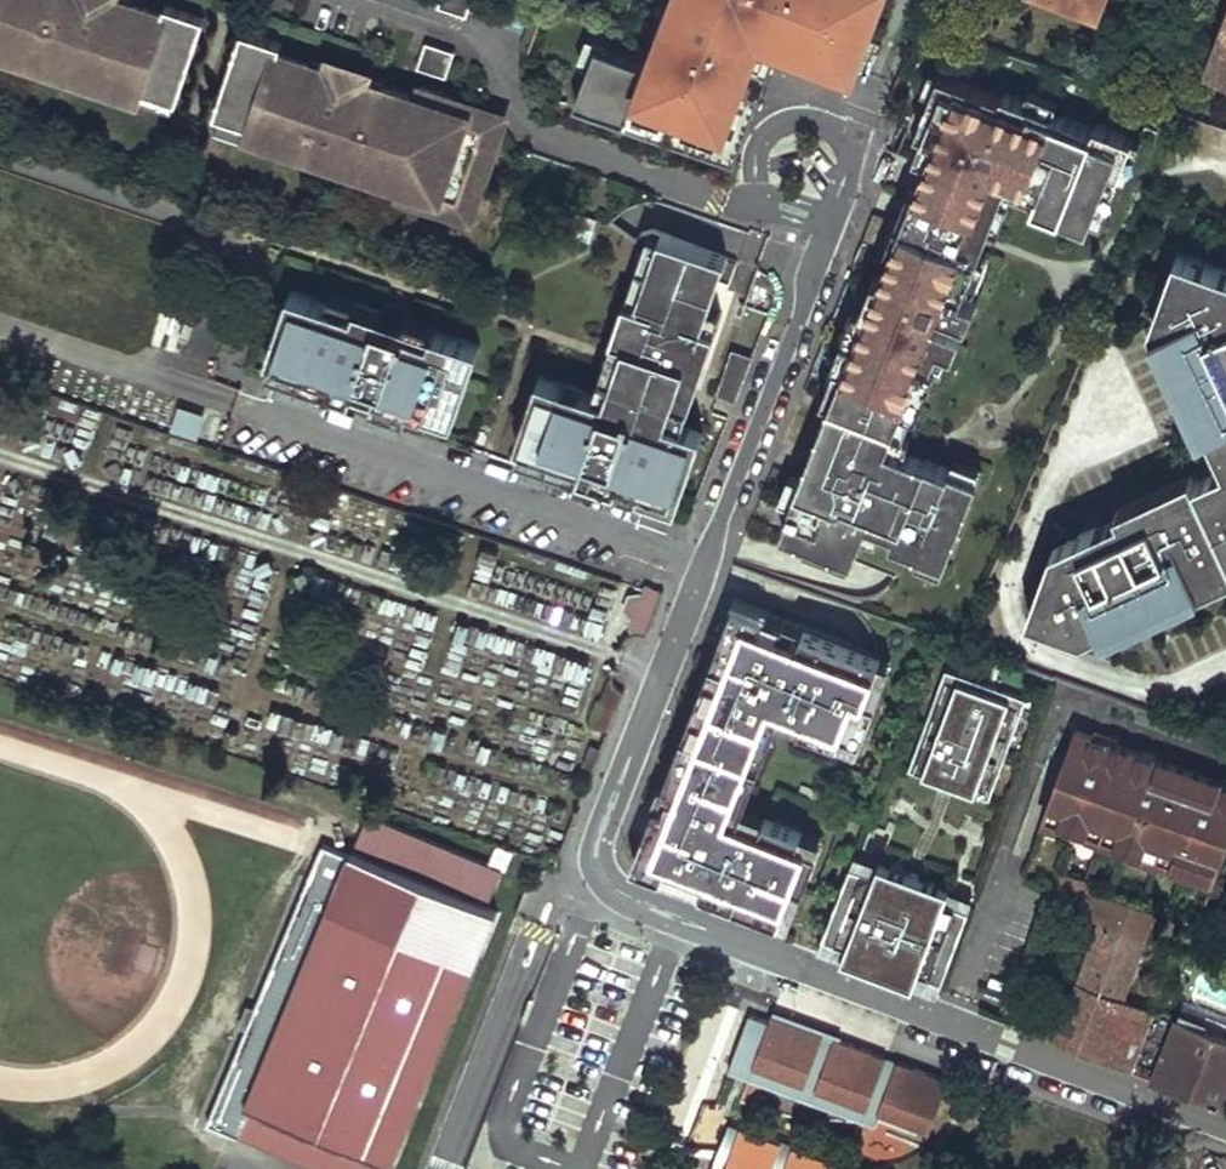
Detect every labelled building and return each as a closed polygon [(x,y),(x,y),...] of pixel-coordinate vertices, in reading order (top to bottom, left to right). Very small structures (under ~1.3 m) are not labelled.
[(43,67),(53,70),(55,64),(100,80),(98,85),(106,88),(145,102),(148,93),(184,106),(213,22),(174,9),(171,17),(139,6),(137,13),(109,3),(107,10),(91,4),(93,0),(0,0),(0,51),(43,67)] [(107,10),(109,3),(137,13),(139,6),(121,0),(93,0),(91,4),(107,10)] [(471,0),(439,0),(438,5),(466,15),(471,0)] [(737,159),(752,118),(741,114),(751,88),(739,84),(744,70),(767,79),(778,49),(755,41),(762,25),(820,47),(837,0),(684,0),(680,9),(678,15),(667,47),(663,60),(661,66),(643,60),(606,47),(596,44),(589,65),(575,103),(644,127),(647,117),(703,137),(700,146),(737,159)] [(778,49),(781,43),(854,71),(881,0),(837,0),(820,47),(762,25),(755,41),(778,49)] [(668,11),(657,43),(667,47),(678,15),(680,9),(666,4),(664,10),(668,11)] [(586,34),(577,61),(589,65),(596,44),(606,47),(608,42),(586,34)] [(286,50),(253,38),(249,46),(284,59),(286,50)] [(454,52),(425,42),(417,67),(445,77),(454,52)] [(483,207),(508,137),(474,124),(477,117),(441,105),(388,86),(379,82),(376,87),(332,72),(334,67),(325,63),(286,50),(284,59),(249,46),(248,46),(218,129),(257,143),(260,134),(292,146),(294,139),(322,148),(324,142),(340,147),(337,154),(365,164),(362,170),(397,183),(447,201),(449,194),(483,207)] [(653,49),(647,47),(643,60),(661,66),(663,60),(651,56),(653,49)] [(1211,69),(1220,73),(1225,58),(1225,50),(1220,47),(1211,69)] [(390,80),(327,57),(325,63),(334,67),(332,72),(376,87),(379,82),(388,86),(390,80)] [(41,72),(105,94),(106,88),(98,85),(100,80),(55,64),(53,70),(43,67),(41,72)] [(926,144),(945,151),(921,210),(990,239),(993,234),(1003,206),(1011,209),(1017,192),(1048,205),(1045,214),(1043,218),(1097,240),(1114,199),(1122,202),(1123,200),(1133,176),(1142,154),(1105,139),(1103,143),(1013,107),(1011,111),(949,86),(926,144)] [(752,118),(762,92),(751,88),(741,114),(752,118)] [(145,102),(179,114),(182,106),(148,93),(145,102)] [(513,123),(443,99),(441,105),(477,117),(474,124),(508,137),(513,123)] [(647,117),(644,127),(700,146),(703,137),(647,117)] [(340,147),(324,142),(322,148),(294,139),(292,146),(362,170),(365,164),(337,154),(340,147)] [(1130,204),(1140,178),(1133,176),(1123,200),(1130,204)] [(447,201),(397,183),(393,193),(443,211),(447,201)] [(1000,236),(1008,240),(1023,205),(1045,214),(1048,205),(1017,192),(1011,209),(1003,206),(993,234),(1000,236)] [(990,239),(921,210),(910,236),(987,267),(1000,236),(993,234),(990,239)] [(635,290),(633,289),(620,330),(622,330),(633,334),(629,347),(691,368),(695,354),(713,360),(726,320),(724,320),(712,316),(718,299),(734,247),(667,225),(666,229),(645,293),(635,290)] [(666,229),(656,226),(635,290),(645,293),(666,229)] [(910,236),(901,233),(892,256),(901,260),(910,236)] [(787,518),(780,537),(851,566),(866,528),(892,539),(889,547),(943,569),(977,486),(928,466),(924,474),(912,468),(915,460),(908,458),(890,451),(905,415),(915,419),(920,422),(939,374),(935,372),(941,357),(952,362),(962,365),(970,344),(943,334),(947,324),(975,336),(984,316),(969,310),(987,267),(910,236),(901,260),(892,256),(879,286),(873,284),(859,318),(865,321),(842,376),(835,373),(820,408),(829,411),(810,457),(818,461),(812,477),(803,473),(785,517),(787,518)] [(1177,257),(1152,325),(1155,333),(1165,329),(1218,446),(1218,448),(1225,445),(1225,275),(1177,257)] [(364,293),(335,283),(331,296),(360,305),(362,297),(364,293)] [(331,296),(297,285),(276,351),(280,352),(340,372),(337,380),(382,395),(385,387),(441,406),(463,413),(488,338),(439,322),(436,331),(410,322),(414,310),(418,300),(390,292),(386,305),(362,297),(360,305),(331,296)] [(724,320),(730,303),(718,299),(712,316),(724,320)] [(440,319),(414,310),(410,322),(436,331),(439,322),(440,319)] [(853,317),(831,372),(835,373),(842,376),(865,321),(859,318),(853,317)] [(1165,329),(1155,333),(1208,451),(1218,446),(1165,329)] [(633,334),(622,330),(603,385),(615,389),(621,369),(684,390),(677,411),(676,411),(672,423),(680,425),(684,412),(692,415),(698,397),(700,398),(713,360),(695,354),(691,368),(629,347),(633,334)] [(742,339),(732,365),(750,373),(760,346),(742,339)] [(280,352),(275,366),(335,385),(337,380),(340,372),(280,352)] [(939,374),(946,377),(952,362),(941,357),(935,372),(939,374)] [(732,365),(727,379),(745,386),(750,373),(732,365)] [(603,385),(548,367),(526,433),(531,435),(592,455),(590,463),(629,476),(632,468),(653,475),(650,483),(688,496),(713,421),(692,415),(684,412),(680,425),(672,423),(676,411),(677,411),(684,390),(621,369),(615,389),(603,385)] [(380,400),(437,419),(441,406),(385,387),(382,395),(380,400)] [(178,407),(173,432),(200,438),(205,413),(178,407)] [(912,447),(906,441),(915,419),(905,415),(890,451),(908,458),(912,447)] [(531,435),(527,449),(588,469),(590,463),(592,455),(531,435)] [(810,457),(803,473),(812,477),(818,461),(810,457)] [(928,466),(915,460),(912,468),(924,474),(928,466)] [(629,476),(627,482),(648,489),(650,483),(653,475),(632,468),(629,476)] [(1079,539),(1087,564),(1066,571),(1063,573),(1061,577),(1059,583),(1061,591),(1065,598),(1070,602),(1076,604),(1139,580),(1135,571),(1148,566),(1162,604),(1225,581),(1225,486),(1079,539)] [(1162,604),(1148,566),(1135,571),(1139,580),(1076,604),(1070,602),(1065,598),(1061,591),(1059,583),(1061,577),(1063,573),(1066,571),(1087,564),(1079,539),(1054,548),(1029,617),(1087,637),(1103,629),(1105,634),(1225,590),(1225,581),(1162,604)] [(629,628),(631,633),(646,633),(660,592),(646,587),(645,593),(631,595),(626,608),(633,617),(629,628)] [(744,607),(733,602),(703,680),(714,685),(744,607)] [(865,697),(879,659),(802,629),(798,640),(759,625),(764,614),(744,607),(714,685),(703,680),(662,787),(673,791),(642,870),(662,877),(666,866),(705,880),(700,892),(778,922),(792,884),(804,888),(818,852),(797,844),(801,833),(764,818),(759,830),(738,821),(742,810),(748,795),(736,791),(761,726),(773,731),(778,718),(782,707),(804,715),(799,726),(836,741),(841,730),(862,738),(876,701),(865,697)] [(802,629),(764,614),(759,625),(798,640),(802,629)] [(938,636),(924,673),(948,682),(962,645),(938,636)] [(876,701),(891,663),(879,659),(865,697),(876,701)] [(782,707),(778,718),(799,726),(804,715),(782,707)] [(736,791),(748,795),(773,731),(761,726),(736,791)] [(1056,825),(1085,835),(1090,819),(1120,830),(1114,846),(1143,856),(1149,841),(1178,851),(1172,867),(1199,876),(1204,861),(1218,866),(1225,840),(1225,784),(1074,729),(1046,804),(1062,810),(1056,825)] [(836,741),(858,749),(862,738),(841,730),(836,741)] [(662,787),(632,865),(642,870),(673,791),(662,787)] [(1062,810),(1046,804),(1041,819),(1056,825),(1062,810)] [(764,818),(742,810),(738,821),(759,830),(764,818)] [(355,841),(490,898),(504,871),(367,813),(355,841)] [(1090,819),(1085,835),(1114,846),(1120,830),(1090,819)] [(818,852),(822,841),(801,833),(797,844),(818,852)] [(1178,851),(1149,841),(1143,856),(1172,867),(1178,851)] [(1204,861),(1199,876),(1212,881),(1218,866),(1204,861)] [(666,866),(662,877),(700,892),(705,880),(666,866)] [(1052,895),(1082,906),(1092,878),(1062,868),(1052,895)] [(850,923),(925,956),(953,889),(950,888),(955,877),(937,869),(932,880),(912,871),(905,886),(873,871),(850,923)] [(247,1104),(251,1106),(386,1161),(391,1163),(485,937),(342,876),(247,1104)] [(778,922),(789,926),(804,888),(792,884),(778,922)] [(1055,1041),(1130,1070),(1152,1008),(1123,998),(1153,913),(1109,898),(1070,1002),(1055,1041)] [(1046,1038),(1055,1041),(1070,1002),(1061,999),(1046,1038)] [(1224,1032),(1225,1027),(1225,1014),(1185,999),(1178,1015),(1224,1032)] [(1178,1015),(1153,1005),(1152,1008),(1130,1070),(1225,1104),(1225,1033),(1224,1032),(1178,1015)] [(767,1020),(747,1012),(731,1055),(751,1062),(879,1112),(927,1130),(946,1080),(895,1060),(893,1065),(882,1061),(884,1056),(833,1036),(829,1045),(818,1041),(822,1032),(770,1012),(767,1020)] [(833,1036),(822,1032),(818,1041),(829,1045),(833,1036)] [(895,1060),(884,1056),(882,1061),(893,1065),(895,1060)] [(746,1075),(873,1125),(879,1112),(751,1062),(746,1075)] [(322,1168),(383,1168),(386,1161),(251,1106),(238,1136),(322,1168)]
